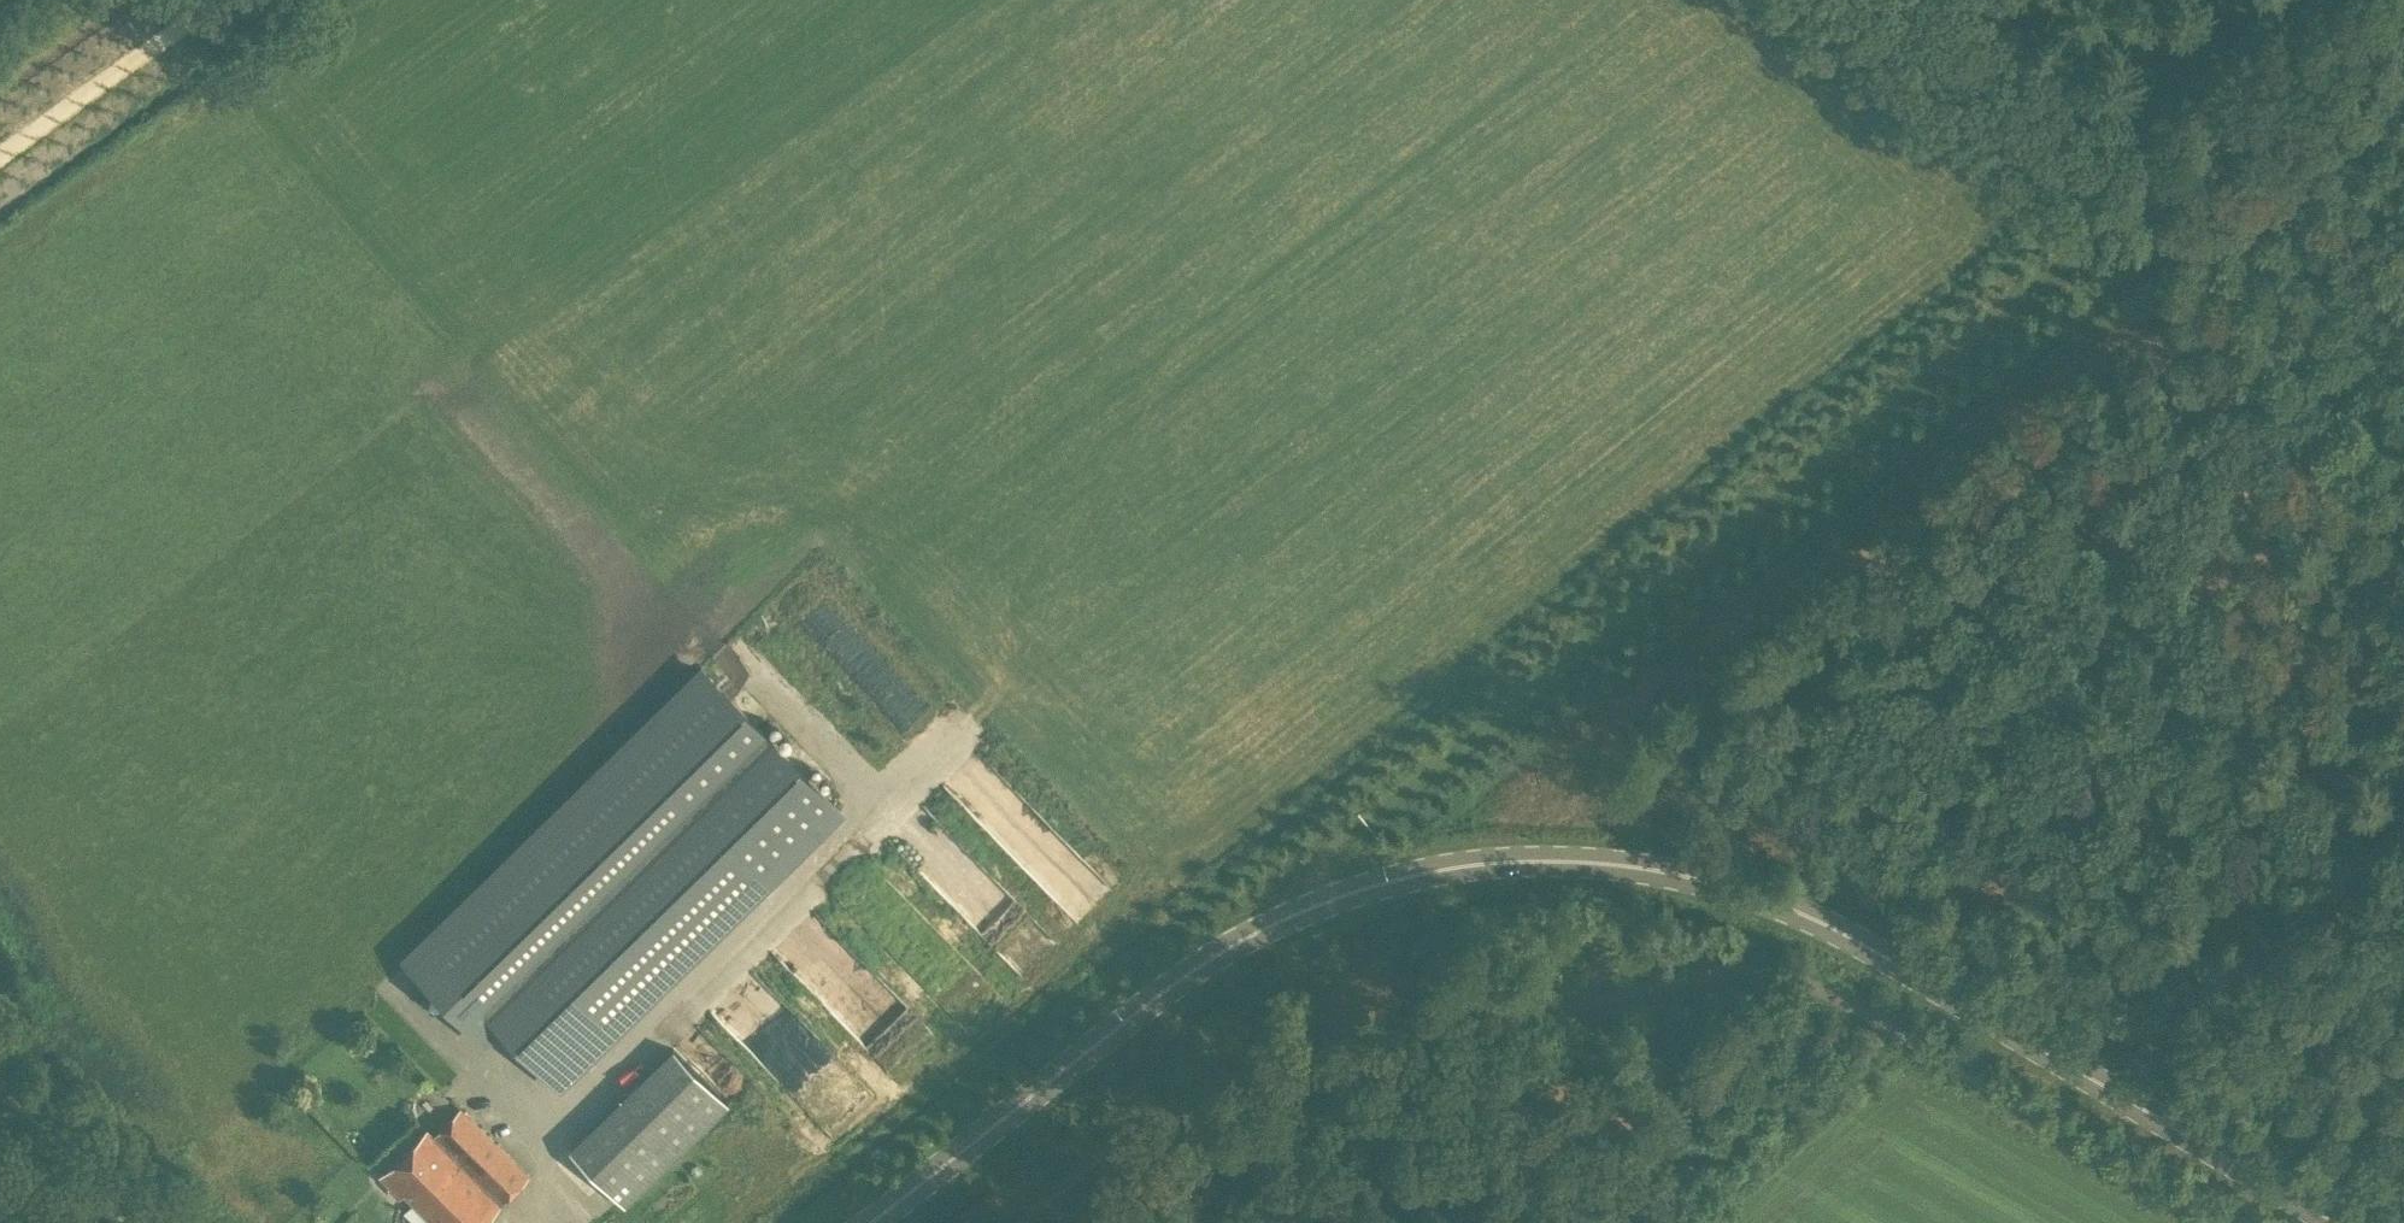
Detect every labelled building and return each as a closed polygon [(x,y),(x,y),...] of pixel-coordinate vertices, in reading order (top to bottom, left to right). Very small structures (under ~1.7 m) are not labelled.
[(483,1038),(499,1023),(559,1083),(839,810),(701,669),(405,958),(483,1038)] [(727,1104),(673,1047),(569,1148),(623,1205),(727,1104)] [(380,1176),(391,1187),(390,1188),(397,1195),(401,1191),(433,1222),(479,1222),(527,1175),(461,1109),(434,1136),(427,1129),(380,1176)]
